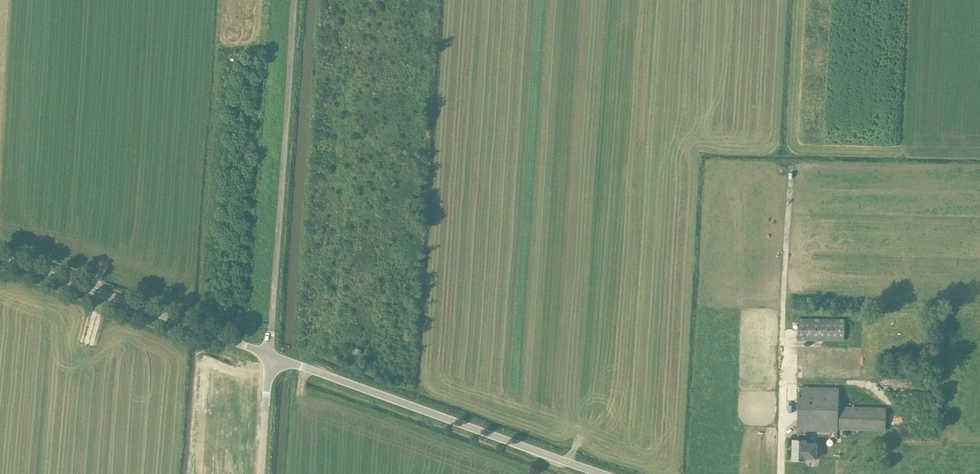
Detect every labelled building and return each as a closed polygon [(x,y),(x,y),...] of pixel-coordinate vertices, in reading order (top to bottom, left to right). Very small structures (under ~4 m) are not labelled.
[(844,341),(845,319),(798,318),(798,340),(844,341)] [(798,388),(796,430),(838,432),(838,429),(886,430),(886,407),(839,406),(839,389),(798,388)] [(792,439),(792,460),(806,460),(806,458),(816,459),(816,455),(819,455),(820,453),(821,451),(820,449),(819,448),(817,447),(817,443),(807,443),(807,441),(806,441),(806,440),(807,430),(798,430),(798,439),(792,439)]
